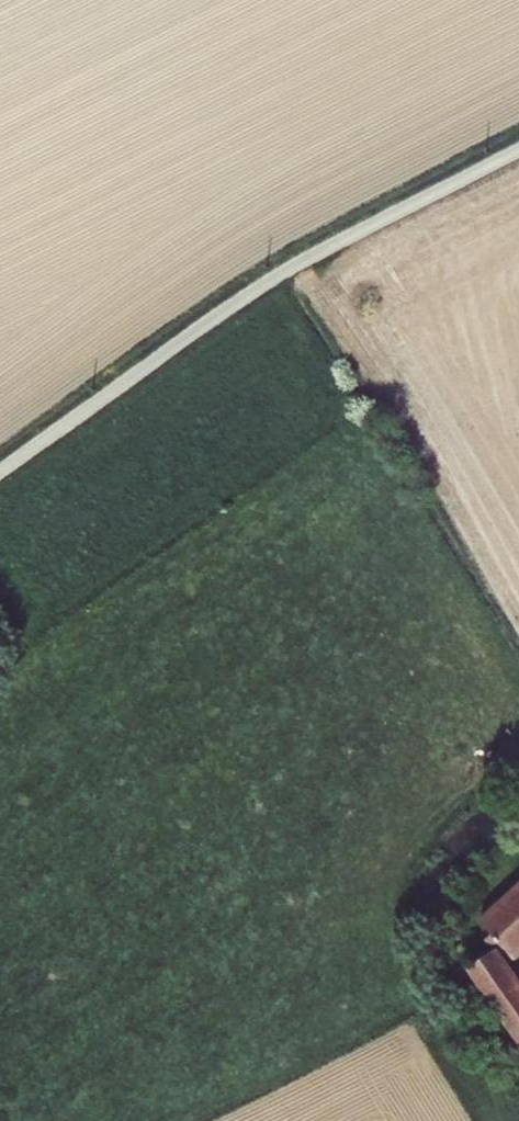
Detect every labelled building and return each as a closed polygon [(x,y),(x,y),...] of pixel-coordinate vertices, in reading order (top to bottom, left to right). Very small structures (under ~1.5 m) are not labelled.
[(479,918),(491,932),(484,939),(492,948),(499,942),(515,959),(518,956),(518,881),(479,918)] [(465,968),(518,1047),(518,979),(497,947),(465,968)]
